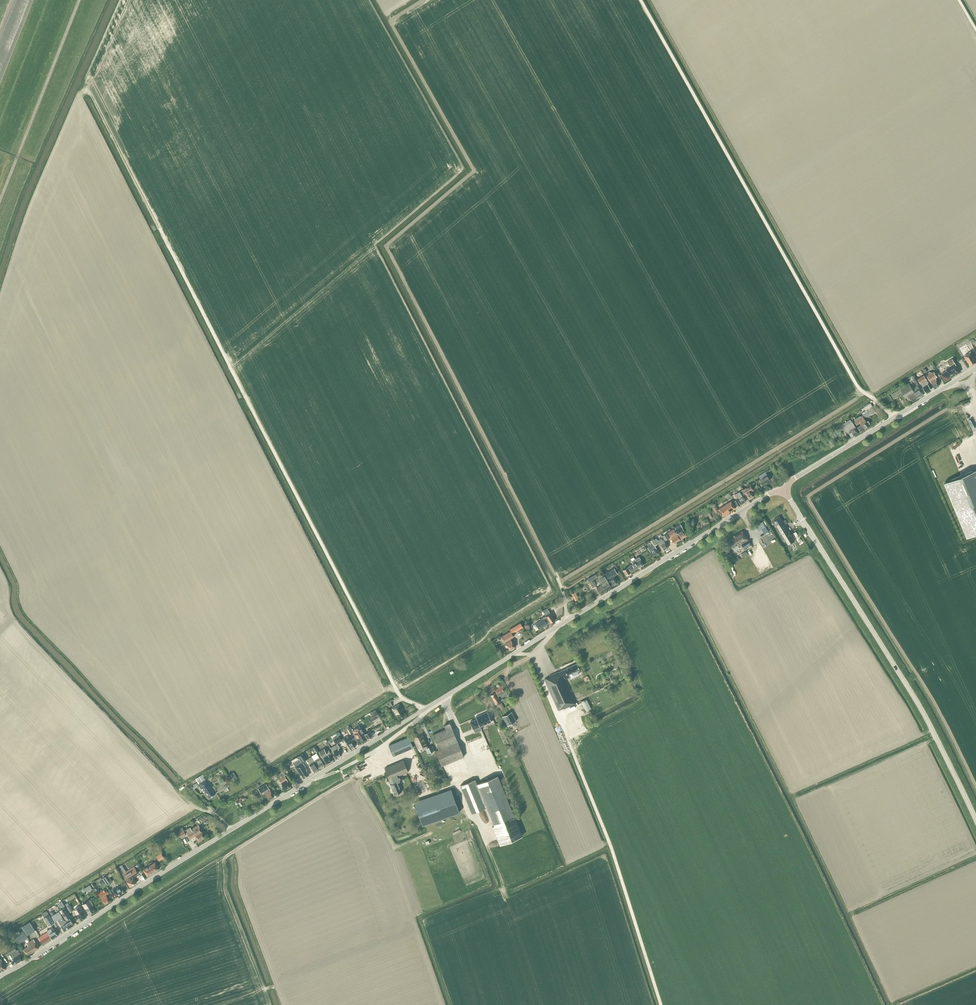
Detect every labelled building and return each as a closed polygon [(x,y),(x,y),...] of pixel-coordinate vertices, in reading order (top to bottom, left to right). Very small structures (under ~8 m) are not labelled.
[(971,352),(964,356),(965,357),(968,362),(969,362),(969,363),(970,364),(971,365),(975,362),(974,359),(974,358),(972,354),(971,352)] [(945,381),(960,372),(952,359),(947,362),(950,366),(945,369),(946,371),(941,374),(945,381)] [(934,388),(939,384),(935,378),(937,377),(934,371),(931,373),(931,372),(930,373),(929,372),(926,374),(930,381),(934,388)] [(924,375),(918,379),(920,383),(926,392),(931,389),(927,383),(928,382),(926,379),(927,379),(924,375)] [(918,398),(911,387),(910,386),(909,383),(900,389),(892,394),(894,398),(902,393),(905,398),(907,396),(910,401),(911,400),(912,402),(918,398)] [(918,398),(923,395),(917,385),(915,387),(914,385),(911,387),(918,398)] [(863,415),(864,418),(870,414),(871,415),(876,412),(873,407),(872,406),(870,403),(868,404),(865,406),(863,407),(865,410),(866,411),(868,409),(869,412),(863,415)] [(868,425),(870,424),(868,420),(866,422),(862,415),(854,420),(857,425),(860,423),(861,425),(857,427),(860,432),(869,426),(868,425)] [(844,426),(843,427),(847,432),(849,434),(849,433),(851,437),(854,436),(859,433),(852,421),(852,422),(850,419),(846,422),(848,424),(844,426)] [(944,483),(966,537),(975,533),(975,469),(944,483)] [(770,479),(767,475),(765,471),(759,476),(761,479),(761,480),(763,484),(770,479)] [(754,496),(752,492),(754,490),(750,485),(743,489),(749,499),(754,496)] [(741,505),(746,502),(740,491),(735,494),(737,499),(735,501),(738,506),(741,504),(741,505)] [(728,512),(736,508),(731,501),(722,507),(719,509),(723,515),(728,512)] [(787,545),(794,540),(791,535),(789,532),(785,525),(787,523),(784,519),(782,521),(779,516),(773,520),(776,525),(787,545)] [(765,526),(762,521),(754,526),(757,531),(761,529),(765,526)] [(675,528),(675,529),(681,539),(687,536),(683,531),(684,530),(680,524),(677,526),(675,527),(676,528),(675,528)] [(680,539),(677,533),(674,529),(668,532),(675,543),(680,539)] [(733,538),(728,541),(732,548),(733,547),(735,551),(740,548),(739,547),(742,545),(744,549),(751,545),(742,530),(732,536),(733,538)] [(655,542),(656,542),(654,539),(651,540),(653,544),(648,547),(653,556),(659,553),(656,548),(655,546),(657,544),(655,542)] [(663,540),(658,543),(662,551),(668,547),(665,542),(663,540)] [(626,575),(643,564),(639,556),(634,559),(633,557),(631,559),(632,561),(631,561),(633,564),(630,565),(623,570),(626,575)] [(613,576),(617,574),(614,568),(605,574),(612,586),(617,583),(613,576)] [(600,594),(611,587),(607,580),(604,576),(599,579),(602,584),(596,588),(600,594)] [(533,625),(533,626),(534,628),(535,628),(537,627),(539,629),(547,624),(550,622),(550,623),(554,620),(550,613),(546,616),(540,619),(540,620),(535,623),(535,624),(533,625)] [(510,631),(501,636),(502,637),(505,642),(506,643),(505,643),(506,644),(505,645),(507,647),(507,646),(510,650),(515,647),(511,640),(510,639),(513,636),(511,633),(514,632),(515,632),(523,627),(521,624),(520,623),(509,630),(510,631)] [(544,679),(558,710),(563,707),(563,708),(575,703),(565,679),(569,677),(568,674),(579,669),(577,663),(557,672),(549,676),(549,677),(544,679)] [(498,696),(506,692),(502,685),(495,690),(496,692),(491,695),(495,704),(500,701),(498,696)] [(586,699),(581,701),(586,711),(591,708),(586,699)] [(400,719),(405,716),(402,711),(403,710),(399,704),(392,708),(396,716),(398,715),(400,719)] [(512,711),(502,716),(507,726),(517,721),(512,711)] [(477,719),(470,722),(473,729),(475,733),(481,730),(480,726),(491,721),(487,712),(476,717),(477,719)] [(464,756),(456,738),(449,722),(443,725),(445,729),(432,734),(438,749),(435,751),(441,766),(464,756)] [(358,737),(361,742),(372,735),(370,731),(364,734),(359,726),(352,730),(357,738),(358,737)] [(412,735),(411,736),(414,745),(416,744),(418,750),(424,747),(425,747),(426,751),(430,749),(429,746),(422,731),(412,735)] [(350,734),(343,738),(346,743),(347,745),(350,749),(355,746),(354,743),(351,739),(353,738),(356,737),(354,734),(351,735),(350,734)] [(337,736),(333,739),(336,744),(342,740),(339,735),(338,735),(337,736)] [(413,747),(409,738),(408,737),(389,745),(393,755),(413,747)] [(333,746),(330,748),(336,758),(342,755),(338,748),(339,747),(337,744),(333,746)] [(326,764),(331,761),(328,755),(330,753),(327,748),(324,750),(323,749),(319,752),(326,764)] [(311,756),(319,768),(324,765),(319,757),(316,753),(311,756)] [(314,772),(319,769),(311,757),(306,760),(314,772)] [(299,758),(293,762),(295,766),(297,770),(299,774),(300,775),(301,775),(303,778),(309,775),(305,770),(306,769),(299,758)] [(408,771),(403,760),(384,768),(389,780),(389,779),(391,784),(390,784),(394,794),(401,791),(397,782),(401,780),(399,775),(408,771)] [(288,781),(284,776),(286,774),(283,769),(281,771),(282,772),(276,775),(279,779),(278,779),(285,790),(291,786),(288,781)] [(237,778),(234,772),(229,775),(233,781),(237,778)] [(515,817),(498,775),(477,784),(475,779),(460,785),(472,813),(487,807),(494,825),(492,826),(499,845),(523,835),(515,817)] [(198,783),(198,784),(204,793),(205,792),(208,798),(215,794),(214,791),(216,790),(214,786),(212,787),(207,778),(206,779),(203,780),(199,783),(198,783)] [(263,786),(258,789),(259,791),(261,793),(263,792),(268,800),(274,797),(269,789),(269,788),(266,784),(268,782),(267,780),(262,784),(263,786)] [(459,813),(451,789),(414,802),(422,825),(459,813)] [(198,841),(205,836),(202,831),(201,829),(198,825),(191,829),(190,827),(185,830),(187,834),(189,839),(195,835),(198,841)] [(181,831),(178,832),(181,838),(186,835),(183,829),(181,831)] [(147,876),(159,868),(155,862),(143,869),(147,876)] [(134,866),(124,873),(120,866),(118,867),(126,880),(130,887),(136,883),(132,877),(138,873),(134,866)] [(113,881),(108,874),(102,878),(107,885),(113,881)] [(125,891),(121,884),(112,889),(117,896),(125,891)] [(110,901),(106,895),(109,893),(105,888),(102,890),(103,891),(102,892),(101,891),(98,894),(105,904),(110,901)] [(90,915),(95,911),(88,900),(82,904),(87,912),(88,911),(90,915)] [(81,921),(86,917),(84,914),(85,914),(80,906),(74,909),(81,921)] [(69,918),(71,917),(65,907),(60,910),(64,918),(65,920),(69,927),(74,925),(71,920),(69,918)] [(59,912),(51,916),(55,922),(58,920),(60,923),(60,924),(60,925),(61,925),(64,930),(69,927),(65,920),(64,920),(59,912)] [(49,914),(44,917),(49,926),(54,923),(49,914)] [(29,921),(22,926),(24,931),(32,926),(30,922),(29,921)] [(28,938),(23,931),(21,926),(18,928),(19,931),(14,934),(15,936),(14,936),(19,943),(28,938)] [(27,935),(35,930),(32,926),(24,931),(27,935)] [(43,945),(57,935),(54,931),(52,926),(50,928),(47,931),(48,932),(38,938),(43,945)] [(27,955),(39,947),(33,939),(26,943),(28,946),(23,949),(27,955)] [(4,951),(6,956),(11,953),(16,963),(21,960),(19,955),(20,954),(18,949),(16,950),(14,945),(9,948),(4,951)]
